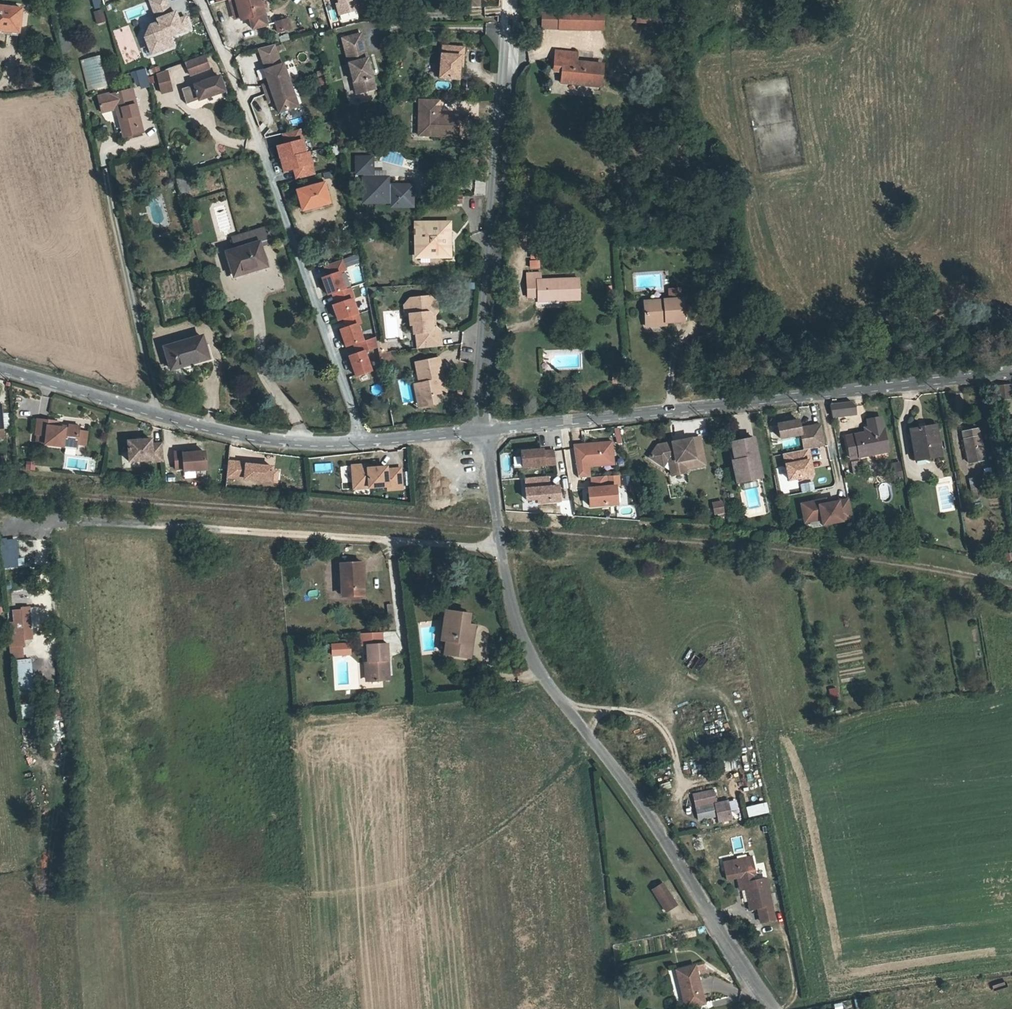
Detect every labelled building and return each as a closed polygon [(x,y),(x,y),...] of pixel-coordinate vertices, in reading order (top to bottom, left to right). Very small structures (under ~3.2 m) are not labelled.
[(94,8),(102,6),(101,0),(91,0),(94,8)] [(139,35),(146,39),(150,51),(162,48),(160,38),(165,37),(186,32),(183,19),(172,22),(169,22),(167,15),(170,14),(166,0),(150,0),(155,21),(147,24),(139,35)] [(240,18),(235,0),(228,0),(233,20),(240,18)] [(240,18),(240,19),(249,17),(252,29),(268,25),(261,0),(235,0),(240,18)] [(1,30),(1,27),(18,29),(21,6),(0,5),(0,30),(1,30)] [(576,24),(576,6),(551,6),(553,24),(576,24)] [(587,6),(576,6),(576,24),(587,24),(587,6)] [(598,7),(587,6),(587,24),(596,24),(598,7)] [(103,8),(93,10),(95,23),(105,21),(103,8)] [(634,22),(647,23),(648,17),(635,15),(634,22)] [(648,17),(647,23),(647,28),(657,29),(659,18),(648,17)] [(288,19),(276,23),(279,32),(291,29),(288,19)] [(358,33),(340,38),(354,92),(372,87),(358,33)] [(146,39),(139,35),(144,52),(150,51),(146,39)] [(560,75),(599,74),(599,53),(572,53),(571,41),(551,42),(551,53),(559,53),(560,75)] [(459,57),(462,57),(462,44),(441,42),(441,51),(440,51),(438,74),(458,75),(458,63),(459,57)] [(256,50),(262,67),(280,61),(274,44),(256,50)] [(106,72),(98,52),(81,58),(88,78),(106,72)] [(188,59),(190,71),(209,68),(206,55),(188,59)] [(130,65),(132,71),(137,70),(140,79),(149,77),(144,60),(130,65)] [(264,94),(288,84),(281,64),(262,71),(267,84),(261,86),(264,94)] [(156,68),(160,87),(170,85),(167,66),(156,68)] [(88,78),(91,86),(109,81),(106,72),(88,78)] [(219,77),(183,85),(186,100),(223,92),(219,77)] [(102,107),(118,104),(126,131),(144,127),(132,82),(97,92),(102,107)] [(296,105),(288,84),(264,94),(267,102),(273,100),(277,112),(296,105)] [(433,126),(433,131),(467,131),(467,111),(439,111),(439,95),(419,95),(419,126),(433,126)] [(280,160),(304,152),(296,129),(281,134),(284,145),(276,147),(280,160)] [(338,152),(336,140),(326,142),(329,154),(338,152)] [(304,152),(280,160),(284,172),(294,169),(297,179),(314,174),(306,151),(304,152)] [(392,182),(392,184),(386,184),(386,173),(371,174),(371,152),(355,153),(355,169),(362,169),(363,198),(386,198),(387,196),(392,196),(392,201),(411,200),(410,182),(392,182)] [(187,175),(176,177),(178,192),(189,191),(187,175)] [(324,185),(297,193),(303,213),(330,206),(324,185)] [(429,223),(429,219),(415,218),(415,219),(414,223),(410,228),(414,233),(415,236),(419,236),(419,239),(418,239),(418,250),(445,250),(445,241),(451,241),(451,230),(445,229),(445,223),(429,223)] [(449,218),(429,219),(429,223),(445,223),(445,229),(449,229),(449,218)] [(451,241),(445,241),(445,250),(418,250),(418,239),(419,239),(419,236),(415,236),(415,253),(452,253),(451,241)] [(245,272),(238,274),(244,298),(276,290),(270,266),(283,262),(280,250),(242,260),(245,272)] [(342,329),(349,346),(365,340),(358,324),(361,322),(352,299),(353,298),(349,287),(344,289),(337,273),(343,270),(339,260),(323,266),(327,276),(321,279),(328,296),(333,294),(338,304),(334,305),(340,320),(346,318),(349,326),(342,329)] [(537,260),(528,262),(529,269),(538,268),(537,260)] [(565,310),(581,311),(583,291),(544,287),(545,281),(532,280),(530,302),(540,303),(565,305),(565,310)] [(676,302),(673,303),(646,306),(648,328),(686,324),(683,302),(681,302),(680,292),(675,292),(676,302)] [(412,324),(432,323),(431,313),(434,313),(437,309),(436,300),(428,295),(422,295),(419,300),(414,296),(410,297),(403,303),(410,309),(411,312),(408,312),(410,323),(412,323),(412,324)] [(417,339),(417,346),(441,344),(439,328),(435,325),(432,326),(432,323),(412,324),(413,332),(416,332),(420,335),(417,339)] [(172,365),(183,361),(185,366),(212,357),(203,330),(164,342),(172,365)] [(382,339),(376,340),(379,351),(386,350),(384,340),(382,339)] [(389,362),(386,350),(379,351),(381,363),(389,362)] [(415,360),(418,371),(421,371),(424,385),(420,386),(423,404),(437,401),(435,392),(447,390),(439,355),(415,360)] [(421,371),(418,371),(420,381),(415,382),(419,405),(423,404),(420,386),(424,385),(421,371)] [(995,389),(998,402),(1011,400),(1011,387),(995,389)] [(831,417),(854,413),(852,405),(848,400),(828,404),(831,417)] [(870,425),(880,423),(879,418),(866,421),(863,428),(864,433),(871,432),(870,425)] [(80,431),(71,430),(59,428),(59,422),(39,419),(37,435),(47,436),(46,443),(78,447),(79,443),(80,433),(80,431)] [(797,420),(774,423),(776,439),(799,435),(801,450),(781,454),(786,481),(810,477),(807,458),(811,457),(809,449),(825,447),(820,424),(799,427),(797,420)] [(871,432),(864,433),(845,437),(849,458),(886,452),(880,423),(870,425),(871,432)] [(912,458),(922,456),(922,459),(940,456),(934,425),(907,430),(912,458)] [(977,428),(962,431),(968,459),(983,456),(977,428)] [(87,434),(80,433),(79,443),(86,444),(87,434)] [(611,438),(573,443),(579,475),(590,474),(589,463),(602,461),(601,457),(613,456),(611,438)] [(676,459),(670,461),(672,471),(672,475),(687,473),(686,469),(706,465),(701,438),(693,439),(697,458),(677,462),(676,459)] [(152,459),(153,461),(164,460),(163,442),(152,444),(151,439),(128,440),(130,461),(152,459)] [(693,439),(658,445),(650,457),(663,465),(666,461),(670,461),(676,459),(677,462),(697,458),(693,439)] [(730,443),(734,462),(738,461),(742,481),(760,477),(752,439),(730,443)] [(523,466),(557,462),(554,449),(543,450),(543,448),(521,450),(523,466)] [(184,466),(184,469),(207,467),(205,450),(183,451),(183,449),(175,450),(176,467),(184,466)] [(25,470),(35,470),(35,461),(25,461),(25,470)] [(666,461),(663,465),(672,471),(670,461),(666,461)] [(738,461),(734,462),(730,463),(734,482),(742,481),(738,461)] [(894,479),(901,477),(899,462),(891,463),(894,479)] [(238,464),(229,463),(227,475),(237,476),(238,464)] [(247,465),(245,477),(272,479),(273,469),(274,465),(255,463),(255,465),(247,465)] [(247,465),(238,464),(237,476),(245,477),(247,465)] [(859,464),(850,465),(851,474),(861,473),(859,464)] [(351,466),(353,483),(368,482),(369,487),(388,486),(389,488),(403,487),(401,468),(387,469),(387,467),(367,469),(367,465),(351,466)] [(608,472),(593,474),(594,485),(590,485),(592,503),(620,499),(617,482),(609,483),(608,472)] [(549,474),(526,476),(528,488),(527,488),(528,498),(539,497),(540,501),(562,498),(561,489),(557,489),(556,484),(551,485),(549,474)] [(715,507),(724,505),(721,494),(713,495),(715,507)] [(826,502),(798,504),(802,523),(818,520),(819,526),(840,524),(850,521),(847,497),(836,501),(826,502)] [(27,538),(19,539),(21,553),(28,552),(27,538)] [(343,561),(344,577),(346,577),(347,590),(347,595),(366,594),(365,560),(343,561)] [(16,609),(18,625),(12,625),(16,656),(25,655),(24,644),(27,644),(24,617),(33,616),(32,606),(23,607),(24,609),(16,609)] [(466,638),(468,620),(469,609),(445,607),(443,635),(448,636),(446,651),(469,653),(471,639),(466,638)] [(477,621),(468,620),(466,638),(471,639),(475,639),(477,621)] [(367,640),(382,639),(381,632),(361,632),(361,640),(367,640)] [(382,639),(367,640),(370,677),(389,676),(387,639),(382,639)] [(350,655),(350,642),(330,643),(331,656),(350,655)] [(27,682),(27,674),(18,675),(19,686),(34,685),(34,681),(27,682)] [(728,799),(717,801),(714,788),(693,792),(698,819),(717,815),(719,821),(732,818),(728,799)] [(748,817),(769,812),(766,801),(745,806),(748,817)] [(723,862),(727,879),(738,877),(742,876),(743,882),(745,882),(746,887),(750,903),(759,901),(760,906),(772,904),(766,878),(754,880),(753,874),(756,873),(752,855),(723,862)] [(742,876),(738,877),(740,888),(746,887),(745,882),(743,882),(742,876)] [(659,885),(664,894),(676,888),(671,879),(659,885)] [(676,888),(664,894),(671,907),(683,900),(676,888)] [(760,906),(759,907),(762,920),(774,917),(772,904),(760,906)] [(688,1003),(704,998),(695,962),(675,966),(680,987),(684,986),(688,1003)]
